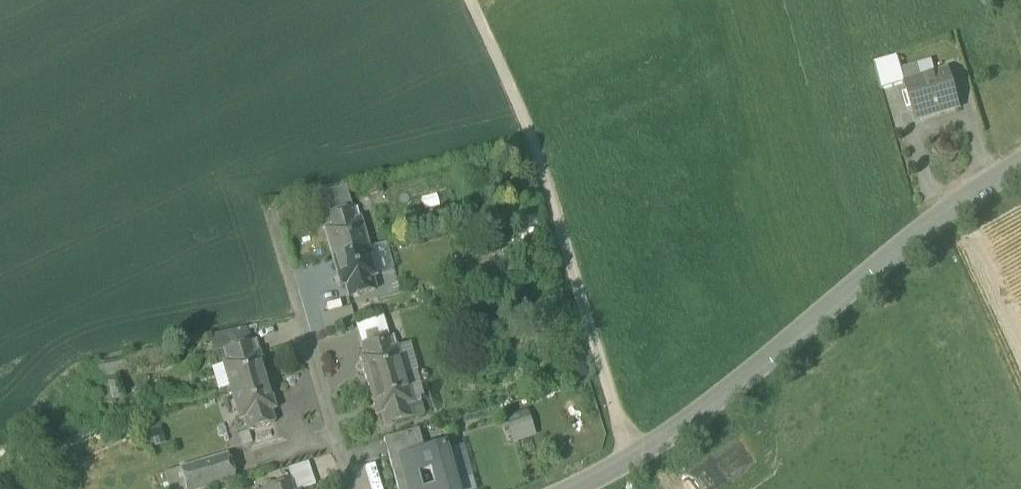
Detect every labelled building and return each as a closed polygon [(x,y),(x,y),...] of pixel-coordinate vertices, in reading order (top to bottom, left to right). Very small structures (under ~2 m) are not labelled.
[(874,65),(881,91),(904,84),(905,84),(901,70),(898,59),(874,65)] [(932,61),(917,65),(921,79),(935,74),(932,61)] [(904,84),(915,121),(960,108),(949,70),(935,74),(921,79),(917,65),(901,70),(905,84),(904,84)] [(317,191),(324,218),(352,210),(345,185),(317,191)] [(324,231),(332,260),(368,249),(360,220),(356,222),(352,210),(324,218),(328,230),(324,231)] [(368,249),(376,276),(394,271),(386,244),(368,249)] [(376,276),(368,249),(332,260),(340,289),(344,287),(348,299),(376,291),(372,279),(377,278),(376,276)] [(355,325),(361,345),(389,337),(383,317),(355,325)] [(251,343),(247,328),(209,337),(214,354),(223,351),(251,343)] [(360,358),(369,387),(405,377),(397,348),(392,349),(389,337),(361,345),(365,357),(360,358)] [(230,389),(231,393),(267,382),(259,353),(255,355),(251,343),(223,351),(227,363),(222,364),(223,365),(230,389)] [(397,348),(405,377),(418,373),(410,344),(397,348)] [(559,364),(565,385),(588,378),(582,357),(559,364)] [(127,370),(125,359),(95,366),(98,378),(127,372),(127,370)] [(230,389),(223,365),(211,369),(218,392),(230,389)] [(405,378),(405,377),(369,387),(377,416),(381,415),(385,427),(413,419),(409,407),(413,406),(412,401),(419,399),(423,397),(417,374),(405,378)] [(276,411),(267,382),(231,393),(239,422),(244,421),(247,433),(275,424),(271,413),(276,411)] [(409,407),(413,419),(424,416),(419,399),(412,401),(413,406),(409,407)] [(532,434),(525,415),(510,420),(516,439),(532,434)] [(160,428),(141,434),(146,449),(165,443),(160,428)] [(383,440),(388,454),(422,444),(418,430),(383,440)] [(422,444),(388,454),(398,488),(408,488),(400,460),(425,453),(422,444)] [(455,488),(476,488),(464,446),(445,452),(455,488)] [(443,448),(425,453),(400,460),(408,488),(455,488),(445,452),(443,448)] [(185,488),(208,488),(235,481),(228,455),(179,469),(185,488)] [(315,485),(307,463),(288,469),(295,488),(304,488),(315,485)] [(179,469),(164,474),(169,488),(185,488),(179,469)]
